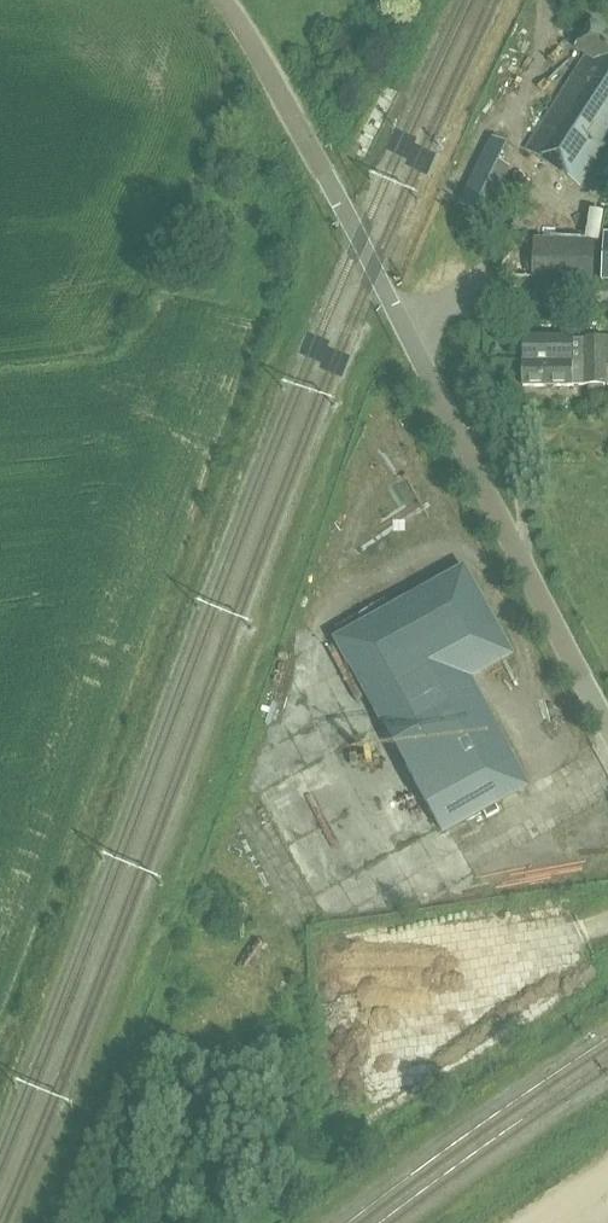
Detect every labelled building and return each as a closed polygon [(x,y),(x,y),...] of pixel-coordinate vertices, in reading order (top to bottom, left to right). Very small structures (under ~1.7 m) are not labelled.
[(580,182),(607,139),(607,32),(592,22),(575,47),(587,54),(527,148),(580,182)] [(512,168),(499,162),(507,144),(493,137),(477,168),(459,204),(491,221),(510,185),(505,182),(512,168)] [(590,232),(603,235),(607,211),(607,205),(597,203),(590,232)] [(538,277),(591,280),(593,243),(540,241),(538,277)] [(523,362),(605,361),(605,360),(607,360),(607,337),(584,337),(584,339),(572,339),(572,338),(523,338),(523,362)] [(523,362),(523,386),(573,386),(573,384),(606,384),(605,361),(523,362)] [(510,654),(464,570),(337,639),(443,834),(525,789),(464,679),(510,654)]
